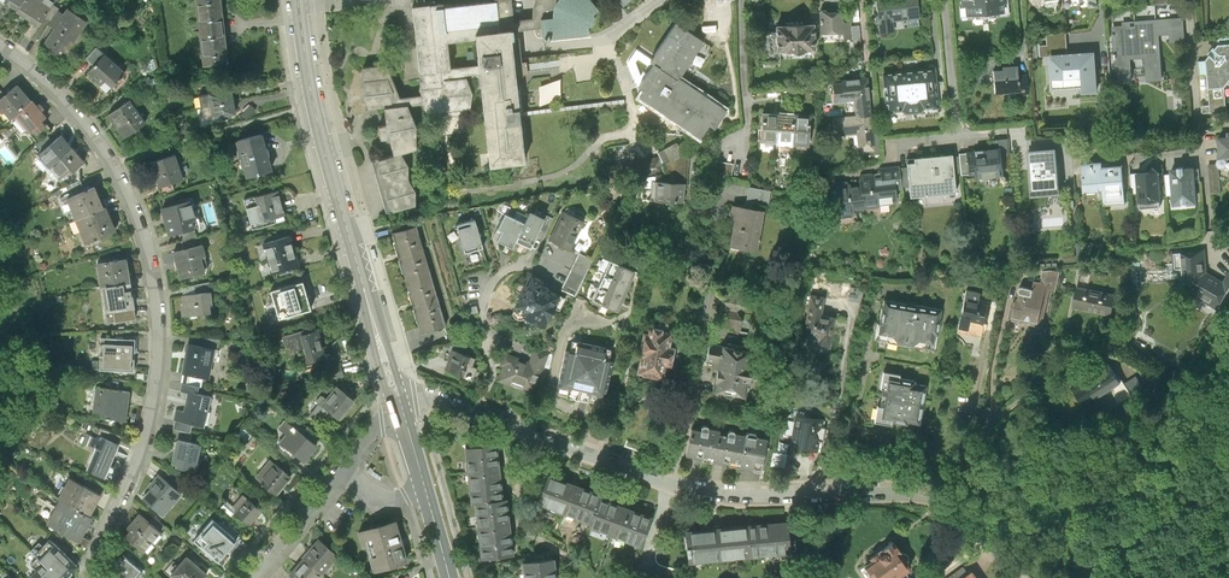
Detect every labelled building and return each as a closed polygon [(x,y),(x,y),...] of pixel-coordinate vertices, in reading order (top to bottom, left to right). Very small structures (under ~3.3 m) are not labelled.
[(7,2),(18,9),(23,0),(8,0),(7,2)] [(29,16),(40,0),(23,0),(18,9),(29,16)] [(29,16),(40,24),(46,15),(53,4),(56,0),(40,0),(29,16)] [(199,30),(223,28),(220,0),(196,0),(199,30)] [(496,1),(499,32),(512,30),(512,32),(540,29),(539,20),(532,20),(512,22),(510,0),(496,0),(496,1)] [(533,3),(532,9),(532,20),(539,20),(551,19),(551,13),(552,9),(554,4),(556,1),(558,0),(534,0),(533,3)] [(556,1),(554,4),(552,9),(551,13),(551,19),(539,20),(540,29),(541,40),(589,36),(588,29),(590,28),(592,26),(593,24),(593,21),(593,18),(591,16),(599,10),(590,0),(558,0),(556,1)] [(878,15),(876,16),(875,19),(876,21),(879,22),(880,32),(890,31),(893,14),(900,14),(901,16),(903,18),(908,18),(919,16),(917,0),(876,0),(878,15)] [(962,4),(966,4),(967,14),(1004,10),(1003,2),(1005,1),(1005,0),(962,0),(962,4)] [(441,3),(410,7),(417,73),(419,73),(449,70),(446,42),(473,39),(473,35),(499,32),(496,1),(442,7),(441,3)] [(59,8),(53,4),(46,15),(52,19),(58,10),(59,8)] [(67,8),(64,14),(54,28),(42,46),(67,63),(86,34),(82,31),(88,22),(67,8)] [(819,13),(820,39),(852,39),(851,26),(851,22),(843,22),(843,14),(841,11),(836,11),(834,12),(827,12),(826,9),(821,10),(819,13)] [(54,28),(64,14),(58,10),(52,19),(48,24),(54,28)] [(765,26),(765,10),(749,11),(750,26),(765,26)] [(1123,27),(1112,28),(1116,84),(1133,83),(1131,53),(1147,52),(1149,81),(1163,80),(1159,35),(1169,34),(1170,42),(1184,41),(1183,18),(1123,22),(1123,27)] [(814,49),(814,30),(817,30),(817,24),(803,25),(803,21),(787,22),(787,26),(777,26),(777,32),(762,33),(763,61),(765,61),(766,62),(767,63),(769,64),(770,64),(771,64),(772,64),(773,64),(774,64),(775,63),(776,63),(777,62),(778,60),(780,60),(779,50),(792,50),(793,51),(793,52),(794,53),(794,54),(795,55),(796,55),(798,56),(799,56),(800,56),(801,55),(802,55),(803,54),(804,53),(804,52),(805,50),(805,49),(814,49)] [(660,68),(639,98),(705,142),(727,111),(680,79),(704,43),(677,24),(651,62),(660,68)] [(859,26),(851,26),(852,39),(854,50),(861,50),(859,26)] [(227,66),(223,28),(199,30),(202,68),(227,66)] [(499,32),(473,35),(473,39),(476,67),(482,114),(488,166),(523,163),(514,82),(511,52),(509,39),(513,39),(512,32),(512,30),(499,32)] [(1039,57),(1051,56),(1069,55),(1067,35),(1048,36),(1049,47),(1039,47),(1039,57)] [(1220,46),(1208,62),(1200,63),(1201,75),(1209,75),(1212,107),(1203,108),(1204,114),(1216,113),(1215,111),(1228,110),(1226,88),(1228,84),(1228,45),(1220,46)] [(94,67),(104,56),(96,48),(85,59),(94,67)] [(518,51),(511,52),(514,82),(525,81),(524,69),(520,69),(518,51)] [(1095,54),(1069,55),(1051,56),(1053,78),(1083,76),(1083,88),(1097,87),(1095,54)] [(125,76),(104,56),(94,67),(87,74),(100,86),(105,82),(112,89),(125,76)] [(416,126),(407,107),(422,105),(421,97),(399,99),(385,65),(362,68),(359,87),(363,87),(361,98),(366,111),(384,110),(385,126),(377,128),(380,141),(388,139),(393,157),(379,161),(378,175),(386,186),(386,201),(393,213),(416,206),(416,192),(409,181),(409,167),(401,154),(416,149),(416,126)] [(426,114),(445,112),(447,117),(482,114),(476,67),(449,70),(419,73),(419,83),(417,91),(421,97),(422,105),(426,114)] [(1004,72),(995,73),(996,95),(1028,93),(1027,76),(1017,77),(1017,67),(1004,68),(1004,72)] [(934,70),(884,74),(888,112),(901,111),(905,114),(921,112),(924,108),(937,107),(934,70)] [(856,117),(870,116),(866,78),(841,81),(841,84),(832,85),(834,101),(854,99),(856,117)] [(0,97),(0,104),(11,117),(14,114),(31,100),(17,83),(0,97)] [(199,94),(201,107),(233,101),(232,94),(231,89),(199,94)] [(45,117),(31,100),(14,114),(28,131),(29,131),(44,119),(45,117)] [(144,124),(128,101),(108,114),(124,138),(144,124)] [(235,114),(233,101),(201,107),(203,119),(235,114)] [(761,144),(776,145),(778,116),(763,115),(761,144)] [(776,145),(792,146),(794,117),(778,116),(776,145)] [(874,149),(870,116),(856,117),(834,119),(835,135),(858,132),(860,150),(874,149)] [(809,118),(794,117),(792,146),(807,147),(809,118)] [(51,128),(44,119),(29,131),(38,141),(47,133),(46,132),(51,128)] [(53,141),(47,133),(38,141),(35,143),(42,151),(53,141)] [(61,134),(53,141),(42,151),(39,153),(49,165),(72,147),(61,134)] [(259,134),(236,140),(246,177),(269,170),(259,134)] [(676,143),(658,153),(665,166),(697,148),(692,139),(678,147),(676,143)] [(993,141),(994,149),(1001,149),(1002,156),(1010,155),(1008,139),(993,141)] [(1221,160),(1219,162),(1218,163),(1218,165),(1219,168),(1220,169),(1222,170),(1222,172),(1228,171),(1228,139),(1220,139),(1221,160)] [(83,160),(72,147),(49,165),(60,179),(83,160)] [(972,152),(967,152),(968,174),(975,174),(975,178),(1004,175),(1002,156),(1001,149),(994,149),(972,152)] [(1057,149),(1027,151),(1031,197),(1061,194),(1057,149)] [(967,152),(959,153),(961,175),(968,174),(967,152)] [(954,153),(903,158),(904,167),(899,168),(901,186),(906,186),(907,200),(958,195),(956,175),(954,153)] [(175,157),(149,165),(152,174),(154,173),(159,188),(172,184),(182,181),(175,157)] [(658,158),(607,167),(610,182),(661,174),(658,158)] [(731,179),(733,165),(706,159),(706,175),(731,179)] [(1082,159),(1073,160),(1074,174),(1083,174),(1083,164),(1082,159)] [(1105,189),(1103,168),(1103,163),(1083,164),(1083,174),(1085,191),(1105,189)] [(1209,166),(1211,191),(1220,191),(1219,168),(1218,165),(1209,166)] [(1123,166),(1103,168),(1105,189),(1106,202),(1126,201),(1123,166)] [(1137,173),(1140,208),(1160,207),(1158,175),(1160,173),(1153,167),(1149,172),(1137,173)] [(859,179),(860,185),(863,208),(877,206),(879,204),(892,202),(895,198),(894,187),(901,186),(899,168),(879,170),(880,176),(874,177),(872,175),(861,177),(859,179)] [(1193,168),(1171,170),(1175,203),(1187,202),(1187,199),(1196,198),(1193,168)] [(817,190),(830,189),(832,186),(833,185),(832,175),(818,178),(817,190)] [(85,191),(80,179),(67,185),(61,191),(60,188),(54,192),(57,196),(59,195),(60,197),(70,192),(72,196),(85,191)] [(684,184),(656,182),(655,201),(683,203),(684,184)] [(172,184),(159,188),(157,189),(159,195),(173,190),(172,184)] [(863,208),(860,185),(850,186),(847,184),(833,185),(832,186),(830,189),(831,200),(834,203),(837,202),(839,214),(842,216),(851,215),(854,212),(853,209),(863,208)] [(95,187),(85,191),(72,196),(68,197),(77,219),(103,208),(95,187)] [(749,188),(746,202),(768,205),(770,192),(749,188)] [(275,191),(252,197),(258,215),(260,215),(261,220),(281,214),(275,191)] [(191,201),(162,207),(169,235),(179,233),(193,229),(195,229),(193,219),(195,219),(191,201)] [(106,207),(103,208),(77,219),(86,242),(115,231),(106,207)] [(763,213),(732,207),(730,220),(735,221),(730,248),(755,253),(763,213)] [(564,211),(550,238),(570,248),(583,221),(564,211)] [(528,212),(523,222),(517,235),(534,243),(545,220),(528,212)] [(512,247),(517,235),(523,222),(504,213),(497,229),(501,231),(497,240),(512,247)] [(484,248),(476,219),(468,221),(469,225),(457,228),(464,254),(484,248)] [(197,246),(193,229),(179,233),(183,249),(197,246)] [(392,236),(407,285),(429,279),(414,229),(392,236)] [(262,242),(266,257),(292,250),(288,236),(262,242)] [(183,249),(173,251),(180,277),(205,271),(201,256),(204,256),(202,245),(197,246),(183,249)] [(296,266),(292,250),(266,257),(270,272),(296,266)] [(1182,291),(1218,311),(1228,292),(1228,274),(1223,284),(1207,275),(1205,252),(1174,255),(1175,273),(1181,272),(1182,291)] [(560,290),(574,296),(592,259),(578,253),(560,290)] [(128,259),(100,262),(103,286),(105,286),(131,283),(128,259)] [(610,260),(604,274),(628,284),(634,270),(610,260)] [(1041,283),(1035,282),(1034,291),(1027,290),(1027,289),(1026,289),(1025,288),(1024,287),(1022,287),(1021,288),(1020,289),(1019,290),(1019,291),(1019,293),(1020,294),(1021,295),(1020,302),(1013,301),(1009,320),(1043,327),(1050,290),(1056,291),(1059,273),(1044,270),(1041,283)] [(1092,276),(1070,272),(1068,284),(1080,286),(1075,310),(1113,316),(1117,296),(1089,291),(1092,276)] [(604,274),(598,288),(621,298),(628,284),(604,274)] [(444,329),(429,279),(407,285),(422,335),(444,329)] [(558,296),(526,280),(513,307),(526,313),(523,319),(542,329),(558,296)] [(131,283),(105,286),(108,311),(113,310),(134,307),(131,283)] [(195,284),(196,293),(211,292),(210,283),(195,284)] [(615,312),(621,298),(598,288),(592,302),(615,312)] [(310,310),(305,292),(294,295),(293,291),(281,294),(287,317),(310,310)] [(982,295),(966,291),(957,333),(983,339),(991,303),(981,300),(982,295)] [(196,293),(182,294),(183,304),(180,304),(181,316),(211,314),(210,304),(212,304),(211,292),(196,293)] [(824,299),(809,297),(803,337),(818,339),(817,347),(829,349),(834,319),(821,317),(824,299)] [(942,311),(884,299),(876,340),(933,352),(942,311)] [(744,306),(721,302),(716,327),(740,331),(744,306)] [(136,319),(134,307),(113,310),(115,322),(136,319)] [(306,329),(281,336),(286,355),(293,353),(292,349),(303,346),(308,362),(324,358),(316,330),(307,333),(306,329)] [(640,358),(636,374),(661,380),(664,367),(669,369),(673,350),(666,348),(669,335),(647,330),(646,335),(642,335),(637,357),(640,358)] [(126,337),(111,337),(111,369),(142,368),(142,354),(142,337),(126,337)] [(204,337),(203,346),(216,349),(218,340),(204,337)] [(565,351),(557,387),(604,398),(612,363),(607,362),(610,350),(573,341),(570,353),(565,351)] [(203,346),(188,343),(182,371),(210,376),(216,349),(203,346)] [(720,363),(714,393),(742,398),(750,353),(709,345),(706,360),(720,363)] [(547,353),(534,349),(528,368),(515,364),(517,359),(504,354),(499,367),(502,368),(497,382),(533,395),(547,353)] [(473,359),(453,352),(445,371),(471,381),(475,370),(470,368),(473,359)] [(1073,387),(1086,408),(1114,390),(1122,385),(1114,372),(1109,364),(1073,387)] [(342,375),(339,367),(326,370),(328,379),(342,375)] [(1136,377),(1125,384),(1116,371),(1114,372),(1122,385),(1114,390),(1121,405),(1133,397),(1133,396),(1144,388),(1136,377)] [(900,375),(884,372),(881,389),(884,389),(880,408),(878,407),(875,425),(891,427),(892,424),(907,426),(907,424),(919,426),(926,387),(913,385),(914,382),(899,379),(900,375)] [(180,389),(189,391),(196,393),(198,386),(182,382),(180,389)] [(130,392),(96,387),(92,416),(126,421),(130,392)] [(354,403),(335,388),(320,406),(317,404),(308,416),(318,424),(327,412),(339,422),(354,403)] [(211,396),(196,393),(189,391),(184,410),(176,408),(174,419),(175,419),(192,423),(204,426),(211,396)] [(823,422),(797,417),(791,448),(817,453),(823,422)] [(192,423),(175,419),(173,429),(190,433),(192,423)] [(316,449),(283,421),(276,428),(285,436),(279,443),(304,464),(316,449)] [(701,431),(692,430),(686,456),(713,462),(719,435),(720,431),(702,427),(701,431)] [(190,442),(192,433),(190,433),(173,429),(171,437),(177,439),(190,442)] [(728,437),(719,435),(713,462),(739,467),(745,436),(729,433),(728,437)] [(99,440),(85,435),(82,443),(95,449),(86,470),(104,477),(107,471),(112,473),(113,470),(108,468),(114,453),(126,458),(130,449),(100,437),(99,440)] [(767,440),(745,436),(739,467),(761,472),(767,440)] [(177,439),(171,462),(176,463),(176,465),(194,469),(200,444),(190,442),(177,439)] [(494,446),(466,449),(472,503),(475,503),(500,500),(494,446)] [(269,460),(255,477),(276,494),(290,477),(269,460)] [(151,489),(143,497),(160,513),(178,493),(166,483),(158,475),(148,486),(151,489)] [(166,483),(178,493),(182,497),(188,491),(172,477),(166,483)] [(601,497),(549,477),(538,506),(590,525),(599,500),(601,497)] [(58,498),(61,500),(88,515),(99,495),(69,478),(58,498)] [(242,495),(232,507),(237,512),(247,499),(242,495)] [(237,512),(235,513),(249,525),(261,511),(247,499),(237,512)] [(90,516),(88,515),(61,500),(48,523),(78,539),(90,516)] [(505,500),(500,500),(475,503),(481,559),(511,555),(505,500)] [(652,519),(599,500),(590,525),(589,528),(641,548),(652,519)] [(231,518),(235,513),(237,512),(232,507),(226,502),(220,509),(231,518)] [(130,529),(125,535),(143,551),(160,531),(148,521),(140,513),(128,527),(130,529)] [(153,516),(148,521),(160,531),(164,527),(153,516)] [(211,521),(195,540),(213,554),(218,548),(222,551),(225,551),(229,550),(232,546),(233,543),(232,539),(229,536),(211,521)] [(371,546),(377,571),(407,563),(396,522),(360,532),(364,548),(371,546)] [(787,522),(747,526),(750,558),(790,554),(787,522)] [(688,564),(750,558),(747,526),(685,532),(688,564)] [(71,574),(84,559),(56,534),(48,542),(45,540),(38,548),(48,557),(35,572),(41,577),(75,577),(71,574)] [(866,561),(873,573),(877,570),(883,577),(890,577),(909,565),(891,539),(870,553),(873,557),(866,561)] [(303,560),(305,562),(321,577),(338,558),(320,541),(303,560)] [(123,552),(113,563),(116,565),(108,573),(112,577),(114,577),(136,577),(144,569),(123,552)] [(172,572),(179,577),(203,577),(209,572),(188,553),(172,572)] [(552,560),(522,564),(524,577),(554,577),(552,560)] [(291,577),(292,577),(322,577),(321,577),(305,562),(291,577)] [(965,565),(947,577),(966,577),(971,574),(965,565)]
